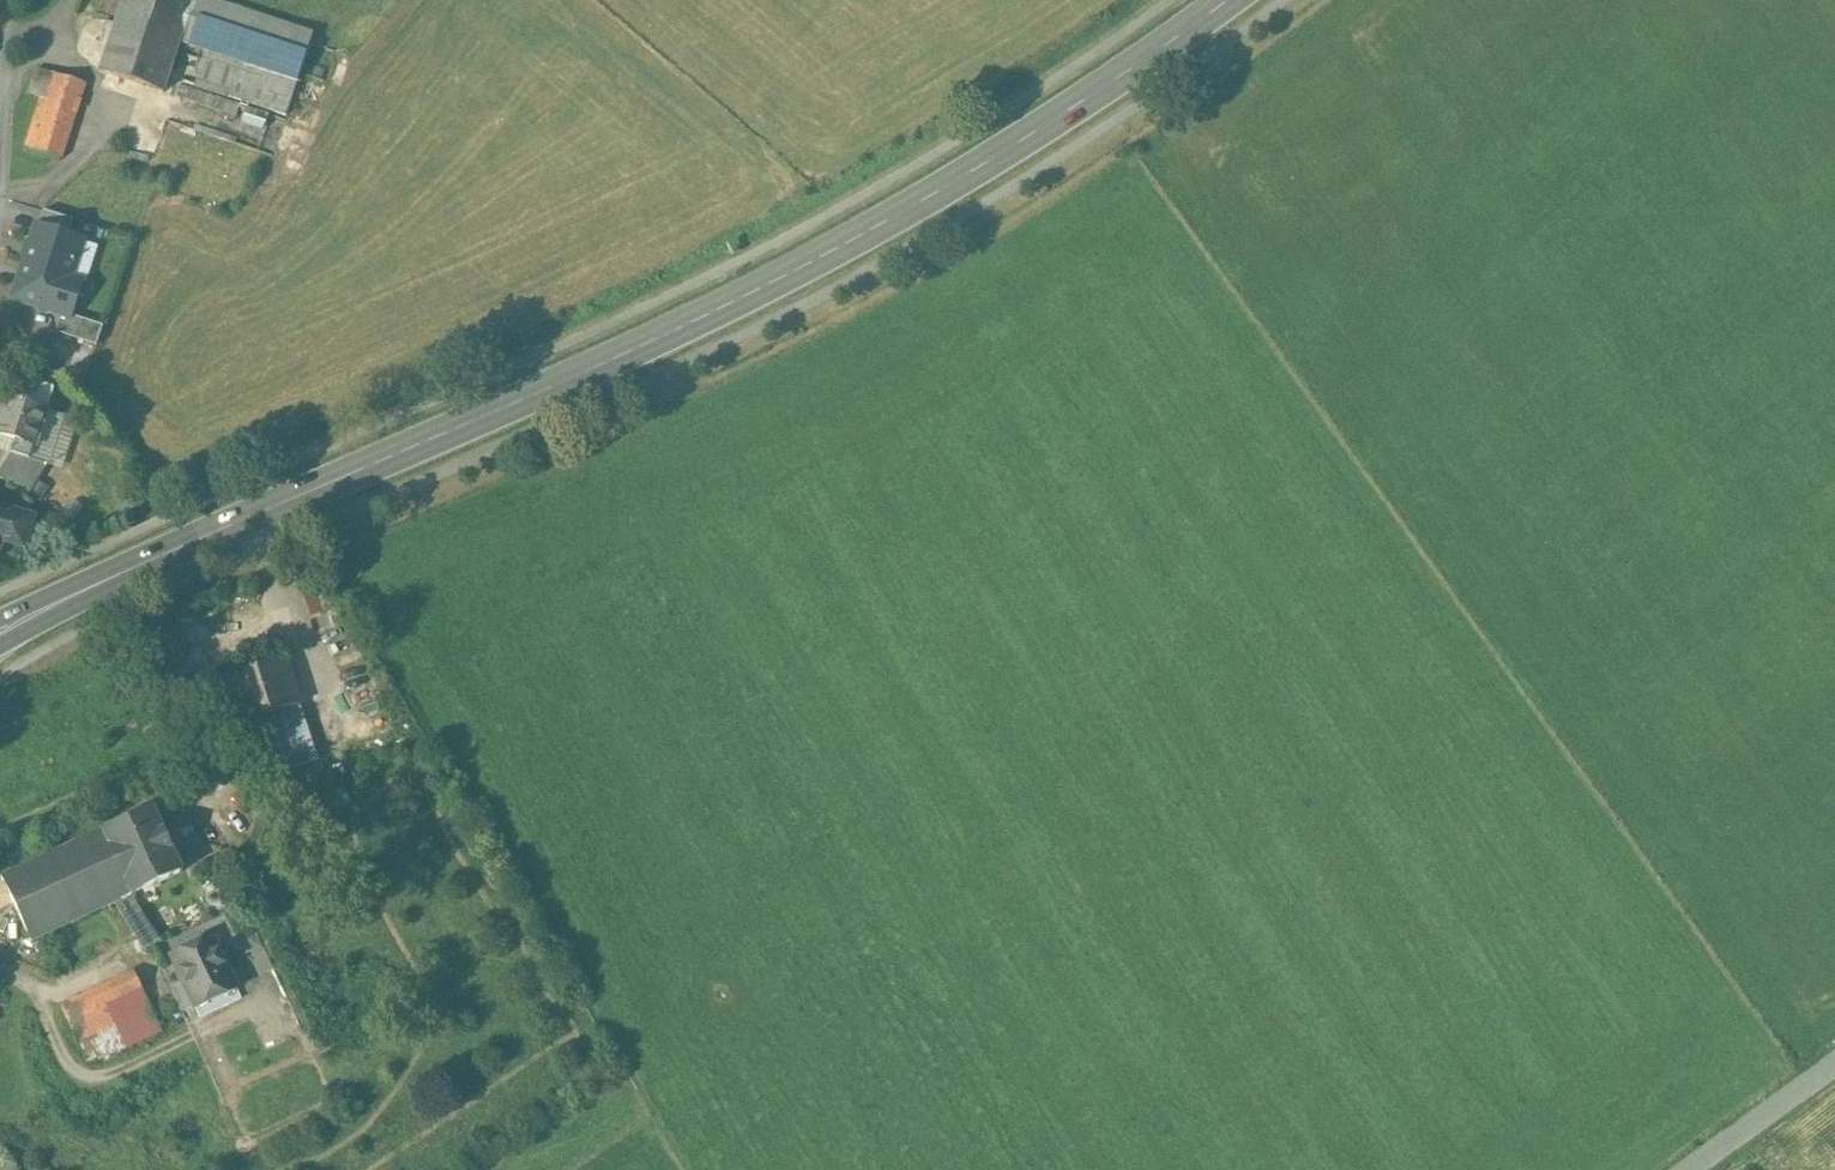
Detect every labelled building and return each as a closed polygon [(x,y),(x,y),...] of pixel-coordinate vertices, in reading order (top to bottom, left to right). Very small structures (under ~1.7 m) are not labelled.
[(101,71),(163,93),(181,42),(195,0),(125,0),(101,71)] [(214,0),(195,0),(181,42),(206,50),(298,81),(314,33),(214,0)] [(298,81),(206,50),(197,77),(232,89),(230,97),(286,116),(298,81)] [(37,69),(29,93),(42,97),(50,73),(37,69)] [(86,85),(50,73),(42,97),(27,146),(62,158),(86,85)] [(74,277),(86,239),(67,233),(72,219),(44,210),(40,224),(34,222),(21,259),(74,277)] [(74,277),(21,259),(8,301),(61,318),(56,332),(95,345),(101,325),(73,316),(85,280),(74,277)] [(0,396),(0,436),(16,441),(11,454),(28,459),(33,446),(35,447),(54,389),(34,383),(27,405),(0,396)] [(11,454),(0,471),(0,479),(27,496),(47,465),(28,459),(11,454)] [(21,544),(33,547),(45,512),(3,499),(0,509),(0,511),(29,520),(21,544)] [(1,551),(5,539),(21,544),(29,520),(0,511),(0,551),(1,551)] [(284,660),(228,679),(244,725),(299,706),(284,660)] [(319,762),(299,706),(244,725),(258,767),(275,778),(319,762)] [(164,833),(153,808),(104,831),(113,851),(134,896),(146,890),(182,873),(172,850),(172,849),(164,832),(164,833)] [(104,831),(1,878),(10,898),(113,851),(104,831)] [(113,851),(10,898),(31,943),(115,904),(134,896),(113,851)] [(134,896),(115,904),(137,940),(166,921),(146,890),(134,896)] [(213,938),(172,956),(196,1008),(237,989),(213,938)] [(135,973),(107,986),(124,1023),(152,1010),(135,973)] [(107,986),(61,1007),(78,1044),(124,1023),(107,986)] [(124,1023),(78,1044),(88,1066),(162,1032),(152,1010),(124,1023)] [(0,1150),(0,1169),(17,1169),(2,1149),(0,1150)]
